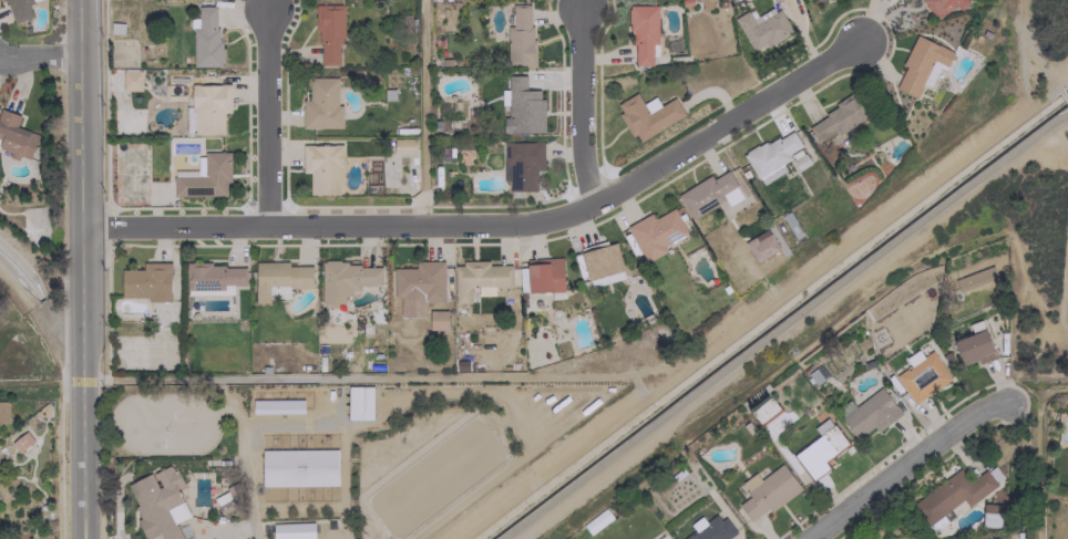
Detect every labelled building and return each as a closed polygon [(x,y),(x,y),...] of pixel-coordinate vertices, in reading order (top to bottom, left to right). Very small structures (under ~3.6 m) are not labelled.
[(32,17),(28,3),(38,0),(6,0),(12,22),(32,17)] [(952,4),(958,10),(965,3),(962,0),(920,0),(938,18),(952,4)] [(342,4),(316,5),(317,65),(337,65),(337,44),(343,43),(342,4)] [(511,4),(511,25),(506,25),(506,65),(531,65),(532,5),(511,4)] [(656,5),(631,5),(630,65),(651,66),(651,56),(656,56),(656,5)] [(218,6),(197,6),(197,26),(191,26),(191,66),(218,66),(218,6)] [(777,6),(756,17),(751,8),(733,17),(752,53),(791,32),(777,6)] [(929,86),(937,67),(944,70),(952,51),(914,35),(900,66),(903,68),(894,88),(915,97),(921,82),(929,86)] [(140,70),(121,70),(121,90),(140,90),(140,70)] [(542,132),(542,90),(524,90),(524,75),(506,75),(506,89),(501,89),(501,132),(542,132)] [(308,77),(308,99),(301,100),(301,128),(341,127),(341,105),(336,105),(336,77),(308,77)] [(229,84),(191,84),(192,134),(223,134),(223,112),(229,112),(229,84)] [(613,105),(630,136),(634,133),(638,141),(684,115),(673,97),(659,105),(654,96),(641,103),(635,92),(613,105)] [(837,134),(867,117),(853,94),(807,122),(818,141),(835,131),(837,134)] [(9,151),(7,157),(17,159),(18,157),(28,160),(33,143),(26,141),(29,129),(17,126),(20,115),(0,109),(0,149),(9,151)] [(785,170),(781,163),(789,159),(787,154),(800,146),(790,128),(743,155),(759,185),(785,170)] [(503,180),(507,180),(508,191),(536,190),(535,169),(542,169),(542,141),(502,142),(503,180)] [(302,145),(301,173),(309,173),(308,194),(337,194),(337,167),(341,167),(341,145),(302,145)] [(229,153),(196,153),(196,171),(173,171),(173,195),(225,195),(225,182),(229,182),(229,153)] [(690,219),(724,199),(721,194),(736,185),(727,170),(711,179),(709,175),(676,194),(690,219)] [(644,261),(665,250),(663,245),(686,233),(673,207),(652,218),(649,213),(625,226),(644,261)] [(748,252),(771,239),(766,230),(743,242),(748,252)] [(579,252),(587,280),(622,271),(614,242),(579,252)] [(562,291),(561,257),(525,258),(526,268),(518,268),(518,292),(562,291)] [(444,301),(442,260),(414,261),(414,267),(391,268),(392,297),(419,296),(419,301),(444,301)] [(311,265),(288,265),(288,261),(254,262),(254,303),(267,303),(267,287),(311,286),(311,265)] [(510,265),(487,264),(487,261),(462,261),(462,265),(453,265),(453,303),(469,303),(469,287),(510,287),(510,265)] [(988,261),(952,270),(957,290),(993,280),(988,261)] [(120,269),(121,299),(169,299),(169,262),(141,262),(141,269),(120,269)] [(343,303),(342,296),(350,296),(350,286),(381,286),(380,263),(320,263),(320,303),(343,303)] [(288,286),(274,286),(275,298),(288,298),(288,286)] [(428,329),(446,329),(445,310),(428,311),(428,329)] [(959,366),(993,358),(986,330),(953,339),(959,366)] [(912,404),(950,379),(930,350),(921,356),(916,349),(901,359),(905,364),(892,373),(912,404)] [(371,419),(371,386),(347,386),(346,419),(371,419)] [(854,439),(872,427),(875,432),(900,414),(880,387),(839,417),(854,439)] [(302,399),(251,399),(251,414),(302,413),(302,399)] [(822,461),(846,444),(826,417),(812,428),(817,435),(792,453),(811,479),(827,468),(822,461)] [(17,452),(32,441),(25,431),(10,442),(17,452)] [(337,485),(336,448),(260,450),(261,486),(337,485)] [(748,521),(767,508),(769,511),(800,490),(781,463),(758,479),(754,473),(741,482),(750,495),(737,504),(748,521)] [(159,533),(162,538),(182,538),(174,523),(188,516),(176,489),(182,486),(173,464),(148,475),(147,474),(123,485),(147,538),(159,533)] [(966,505),(1003,479),(993,464),(968,481),(960,469),(919,497),(933,519),(962,499),(966,505)] [(981,526),(998,527),(999,505),(982,504),(981,526)] [(611,518),(604,508),(582,525),(589,534),(611,518)] [(733,533),(717,512),(704,521),(700,516),(688,524),(693,531),(681,538),(725,538),(733,533)] [(312,523),(271,524),(272,538),(313,538),(312,523)]
